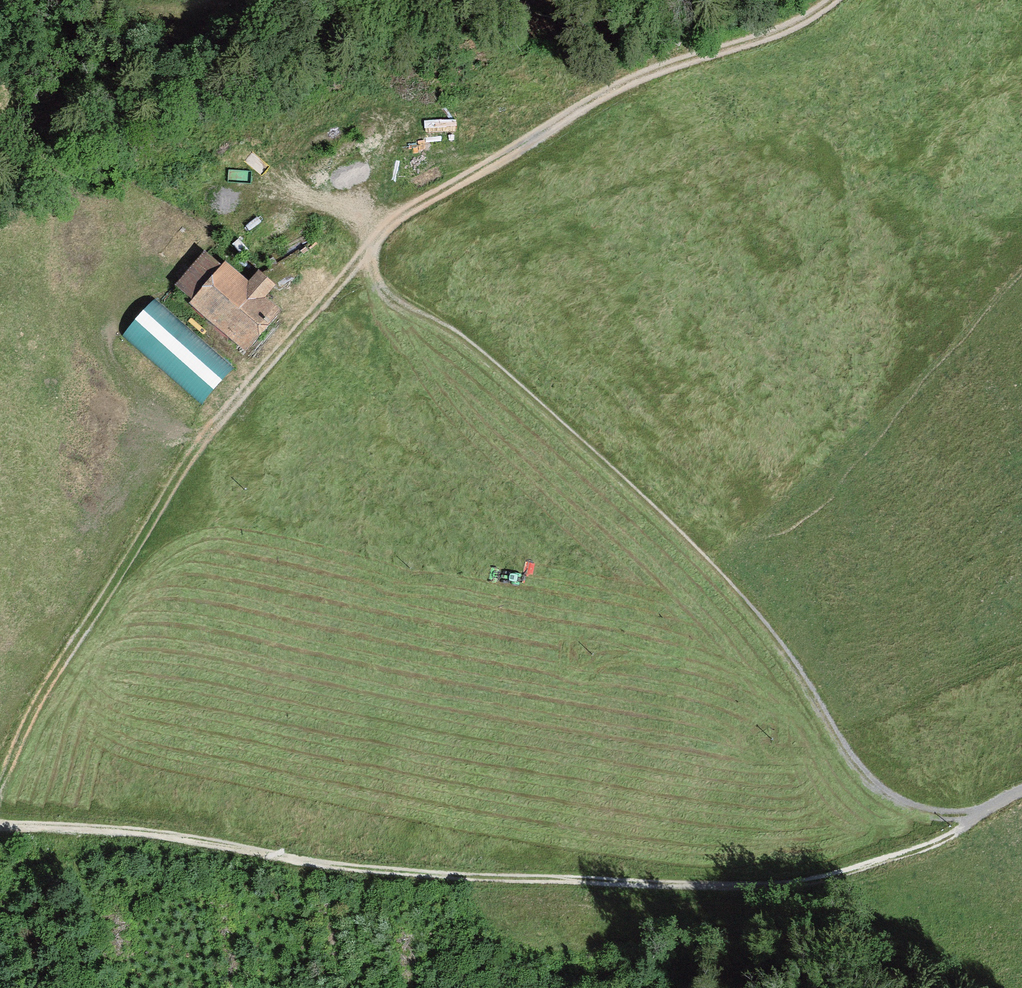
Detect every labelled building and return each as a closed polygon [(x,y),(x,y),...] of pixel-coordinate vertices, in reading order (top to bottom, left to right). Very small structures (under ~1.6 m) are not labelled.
[(223,270),(206,255),(177,289),(194,303),(190,308),(246,355),(280,314),(265,301),(276,287),(260,274),(250,286),(226,266),(223,270)] [(201,402),(230,372),(154,299),(125,329),(201,402)]
